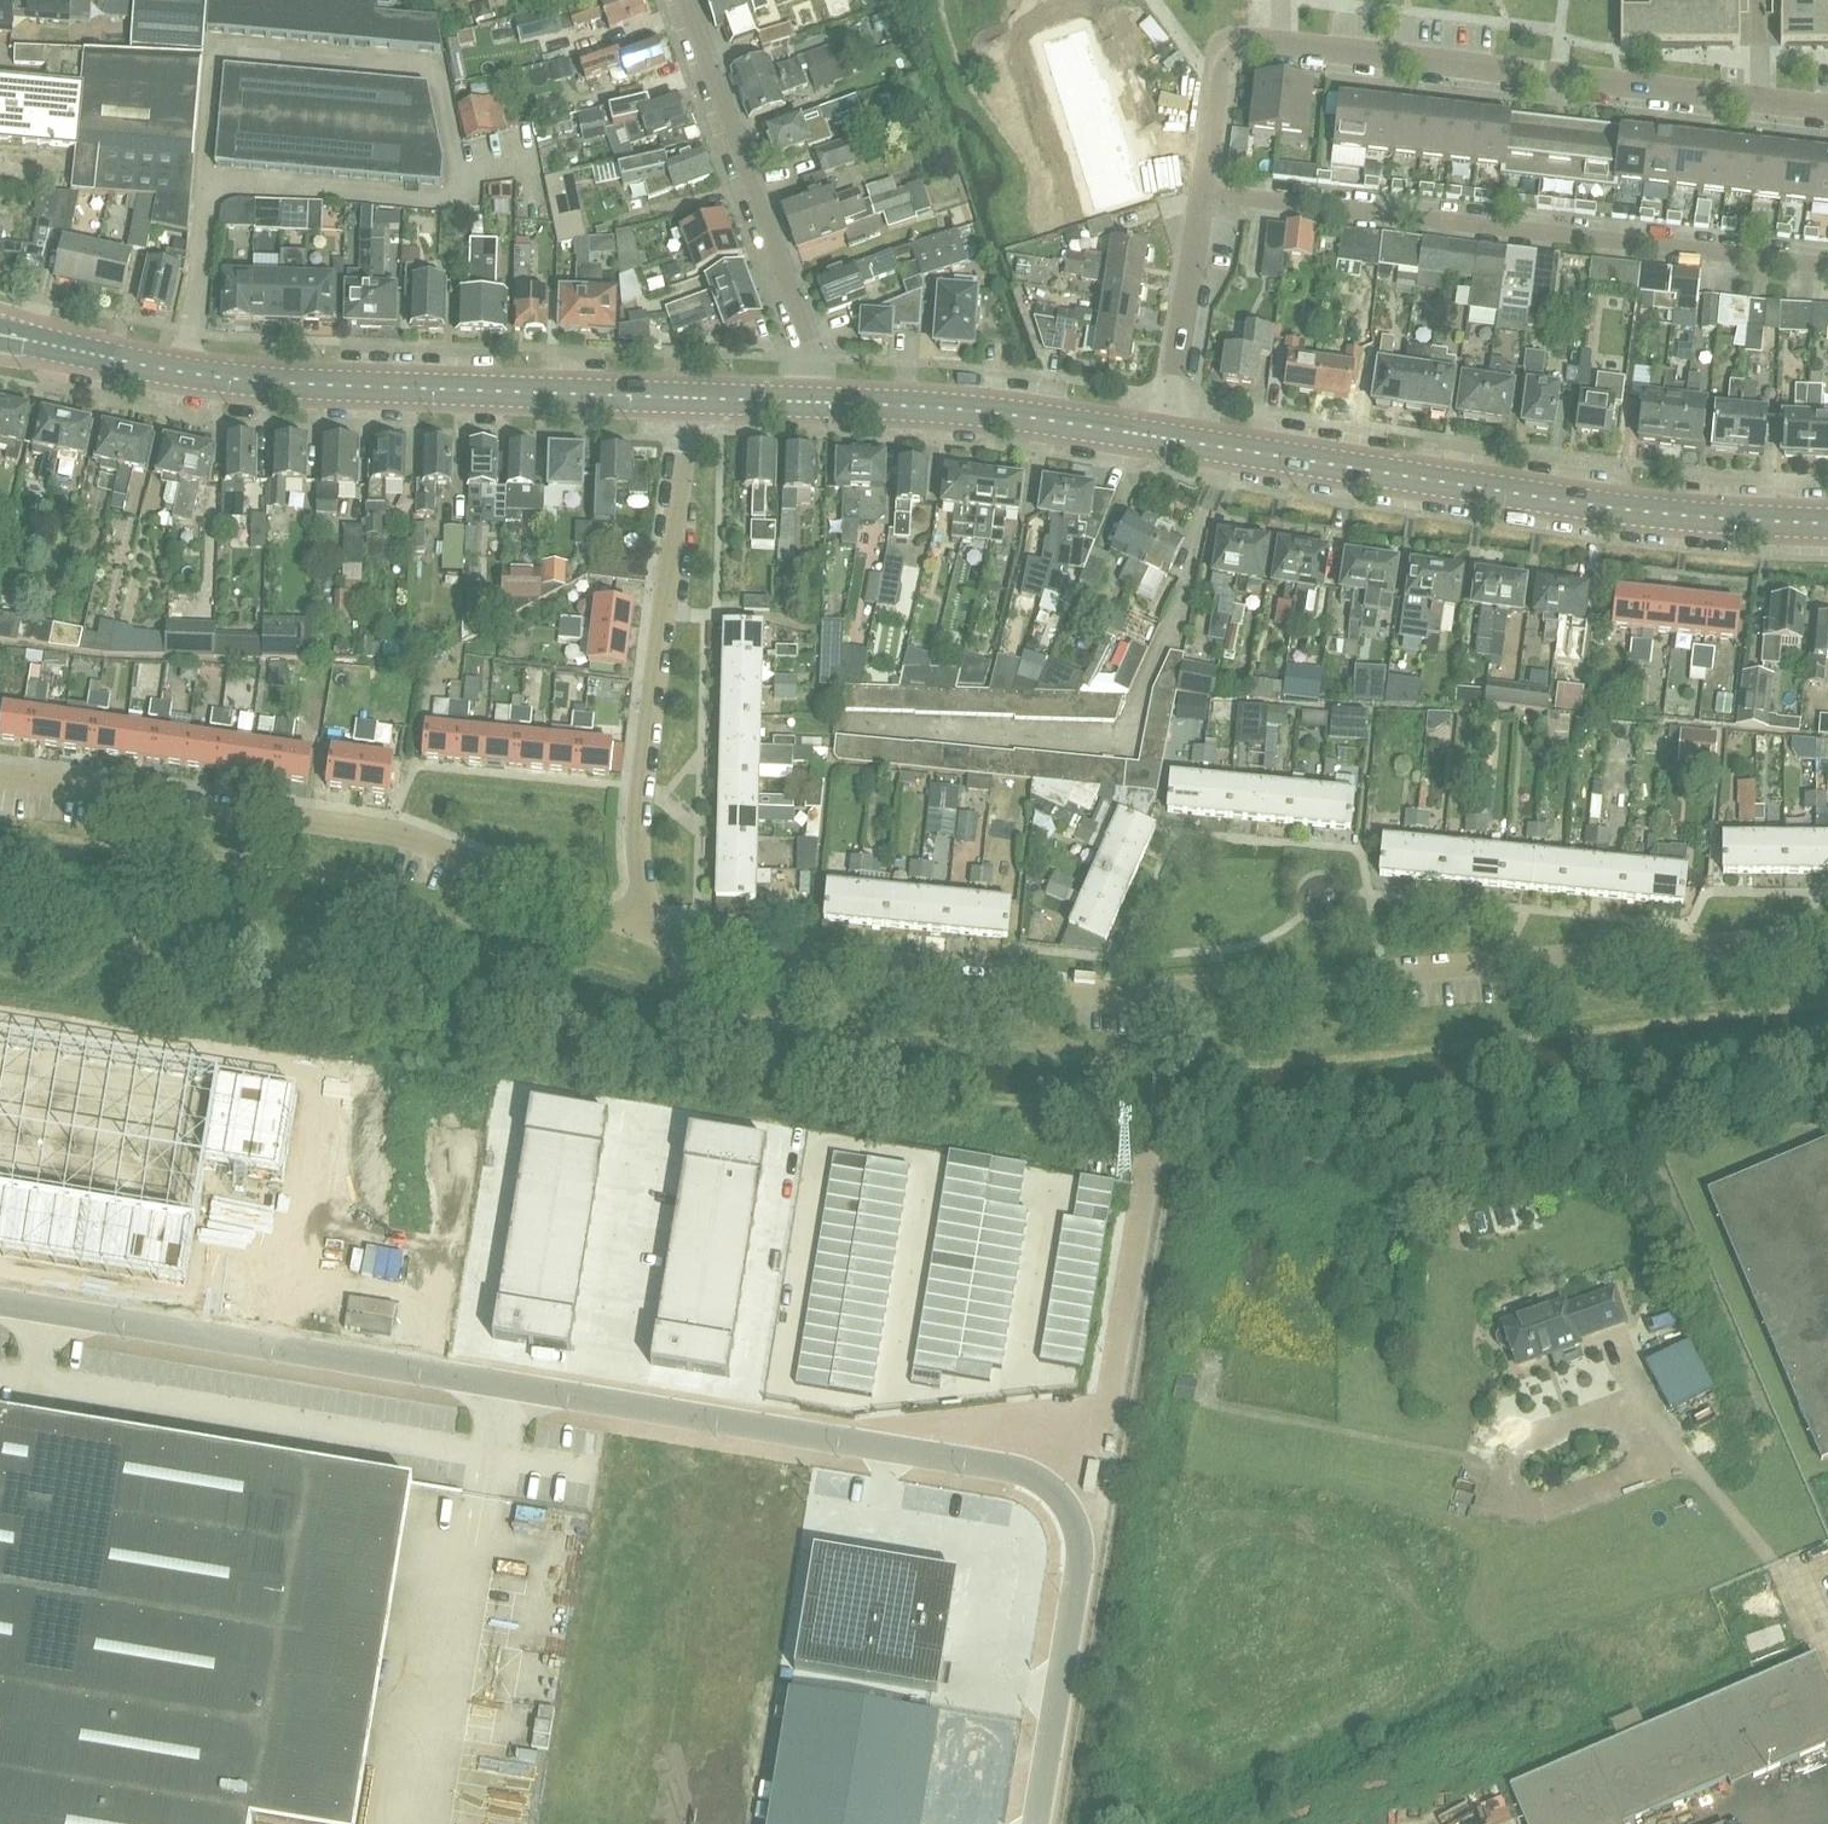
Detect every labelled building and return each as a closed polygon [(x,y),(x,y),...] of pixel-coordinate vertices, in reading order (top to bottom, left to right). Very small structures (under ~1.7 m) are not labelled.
[(14,34),(15,18),(70,23),(72,2),(48,0),(0,0),(0,33),(14,34)] [(198,0),(107,0),(102,0),(101,13),(106,13),(106,15),(138,17),(136,49),(194,53),(198,0)] [(206,31),(226,33),(229,0),(209,0),(206,31)] [(226,33),(247,35),(250,0),(229,0),(226,33)] [(266,0),(250,0),(247,35),(269,37),(272,1),(266,0)] [(306,3),(315,4),(336,6),(358,8),(377,10),(378,0),(306,0),(306,3)] [(377,10),(379,10),(390,11),(397,0),(378,0),(377,10)] [(514,19),(519,42),(560,33),(575,29),(607,17),(611,29),(646,17),(640,0),(611,0),(570,15),(568,7),(555,10),(514,19)] [(717,30),(724,27),(730,43),(758,33),(752,17),(755,16),(753,13),(768,7),(766,0),(706,0),(717,30)] [(879,12),(900,4),(899,0),(875,0),(879,12)] [(1618,9),(1621,9),(1621,45),(1650,45),(1650,0),(1618,0),(1618,9)] [(1650,45),(1660,45),(1660,48),(1677,48),(1677,0),(1650,0),(1650,45)] [(1677,48),(1695,48),(1695,45),(1705,45),(1705,0),(1677,0),(1677,48)] [(1705,45),(1740,45),(1740,16),(1748,16),(1748,0),(1705,0),(1705,45)] [(1816,0),(1772,0),(1772,16),(1781,16),(1781,45),(1816,45),(1816,0)] [(1816,45),(1826,45),(1826,48),(1827,48),(1827,0),(1816,0),(1816,45)] [(293,2),(272,1),(269,37),(290,39),(293,2)] [(306,3),(293,2),(290,39),(312,41),(315,4),(306,3)] [(532,14),(538,12),(535,3),(520,8),(523,17),(527,16),(532,14)] [(336,6),(315,4),(312,41),(333,43),(336,6)] [(358,8),(336,6),(333,43),(354,45),(358,8)] [(358,8),(354,45),(376,47),(379,10),(377,10),(358,8)] [(379,16),(376,47),(408,50),(411,19),(379,16)] [(796,30),(791,17),(758,29),(763,42),(796,30)] [(411,19),(408,50),(443,53),(436,21),(418,20),(411,19)] [(1049,68),(1095,54),(1087,28),(1041,42),(1048,63),(1049,68)] [(468,80),(459,39),(446,42),(455,83),(468,80)] [(621,82),(629,79),(664,66),(655,41),(620,53),(619,49),(578,63),(584,82),(611,72),(613,79),(621,82)] [(822,66),(844,58),(840,46),(772,70),(768,59),(732,72),(741,95),(803,73),(822,66)] [(141,196),(158,197),(191,199),(194,158),(203,57),(22,48),(20,64),(64,68),(62,87),(0,81),(0,141),(82,148),(100,150),(96,193),(141,196)] [(1057,93),(1108,77),(1108,76),(1102,78),(1095,54),(1049,68),(1051,75),(1057,93)] [(829,87),(852,79),(844,58),(822,66),(829,87)] [(574,78),(569,60),(550,64),(554,82),(574,78)] [(1048,63),(1036,66),(1039,78),(1051,75),(1049,68),(1048,63)] [(1036,66),(1024,70),(1027,82),(1039,78),(1036,66)] [(224,67),(215,165),(235,167),(442,185),(444,162),(428,85),(224,67)] [(741,95),(750,119),(785,107),(781,95),(808,86),(803,73),(741,95)] [(1108,77),(1057,93),(1065,117),(1066,122),(1117,107),(1108,77)] [(1284,82),(1255,78),(1249,131),(1278,135),(1284,82)] [(1278,135),(1308,138),(1314,85),(1284,82),(1278,135)] [(1333,149),(1366,153),(1372,99),(1339,95),(1333,149)] [(649,105),(647,97),(609,106),(614,128),(624,126),(632,147),(687,127),(685,121),(687,119),(685,114),(682,112),(676,96),(649,105)] [(490,123),(484,99),(458,106),(466,139),(506,129),(504,119),(490,123)] [(830,107),(766,129),(770,140),(768,145),(771,153),(775,154),(775,155),(810,143),(811,147),(807,148),(808,152),(832,143),(826,124),(834,121),(836,126),(861,117),(855,99),(830,107)] [(1366,153),(1394,156),(1400,102),(1372,99),(1366,153)] [(1394,156),(1421,159),(1427,106),(1400,102),(1394,156)] [(1421,159),(1449,162),(1455,109),(1427,106),(1421,159)] [(1075,152),(1126,136),(1117,107),(1066,122),(1068,128),(1075,152)] [(1449,162),(1476,165),(1482,112),(1455,109),(1449,162)] [(1500,175),(1503,176),(1509,115),(1482,112),(1476,165),(1501,168),(1500,175)] [(607,133),(602,113),(580,118),(585,138),(607,133)] [(574,132),(570,114),(548,119),(540,120),(543,138),(574,132)] [(1503,176),(1540,180),(1547,120),(1509,115),(1503,176)] [(1065,117),(1053,120),(1056,132),(1068,128),(1066,122),(1065,117)] [(1053,120),(1041,124),(1045,136),(1056,132),(1053,120)] [(1540,180),(1578,184),(1584,124),(1547,120),(1540,180)] [(1578,184),(1615,189),(1622,128),(1584,124),(1578,184)] [(1618,182),(1643,185),(1649,132),(1622,128),(1615,189),(1617,189),(1618,182)] [(1643,185),(1671,188),(1677,135),(1649,132),(1643,185)] [(1671,188),(1698,191),(1704,138),(1677,135),(1671,188)] [(1126,136),(1075,152),(1083,175),(1085,181),(1135,165),(1126,136)] [(1698,191),(1726,194),(1732,141),(1704,138),(1698,191)] [(560,174),(552,141),(538,144),(546,177),(560,174)] [(1726,194),(1753,198),(1759,144),(1732,141),(1726,194)] [(813,154),(819,175),(854,163),(847,143),(813,154)] [(1753,198),(1780,201),(1786,148),(1759,144),(1753,198)] [(862,146),(853,149),(857,162),(870,158),(870,157),(869,154),(866,145),(862,146)] [(1780,201),(1808,204),(1814,151),(1786,148),(1780,201)] [(659,152),(619,161),(626,187),(643,184),(646,183),(649,199),(675,189),(676,190),(710,177),(701,151),(686,156),(684,151),(661,159),(659,152)] [(1827,206),(1827,152),(1814,151),(1808,204),(1827,206)] [(1227,172),(1241,173),(1243,163),(1228,161),(1227,172)] [(1145,195),(1135,165),(1085,181),(1086,186),(1094,211),(1145,195)] [(1318,168),(1302,166),(1300,180),(1316,182),(1318,168)] [(560,174),(546,177),(559,245),(589,238),(575,171),(560,174)] [(1316,182),(1331,184),(1332,174),(1318,173),(1316,182)] [(1083,175),(1071,178),(1075,190),(1086,186),(1085,181),(1083,175)] [(1071,178),(1059,182),(1063,194),(1075,190),(1071,178)] [(1364,188),(1379,190),(1380,180),(1365,178),(1364,188)] [(894,179),(867,188),(870,198),(897,190),(894,179)] [(1392,191),(1406,193),(1407,183),(1393,181),(1392,191)] [(906,187),(915,217),(931,212),(922,182),(906,187)] [(1419,194),(1433,196),(1435,186),(1420,185),(1419,194)] [(512,188),(512,186),(498,186),(489,187),(489,197),(492,197),(492,201),(512,200),(512,188)] [(789,227),(861,201),(857,189),(833,198),(829,187),(781,205),(789,227)] [(888,216),(892,228),(916,220),(915,217),(906,187),(897,190),(870,198),(876,219),(888,216)] [(1446,197),(1461,199),(1462,190),(1447,188),(1446,197)] [(55,222),(62,192),(37,190),(36,220),(40,221),(55,222)] [(1474,201),(1489,202),(1490,192),(1475,191),(1474,201)] [(56,222),(54,230),(71,234),(80,193),(62,192),(55,222),(56,222)] [(1499,203),(1514,205),(1515,196),(1500,194),(1499,203)] [(148,250),(153,225),(158,197),(141,196),(131,247),(148,250)] [(188,233),(191,199),(158,197),(153,225),(188,233)] [(1537,208),(1551,210),(1552,200),(1538,198),(1537,208)] [(257,201),(241,200),(231,202),(223,208),(221,210),(219,228),(255,229),(255,231),(256,231),(257,201)] [(282,232),(283,202),(257,201),(256,231),(282,232)] [(798,250),(821,242),(846,233),(842,221),(854,217),(865,212),(861,201),(789,227),(798,250)] [(282,232),(309,233),(310,203),(283,202),(282,232)] [(1575,203),(1574,212),(1596,215),(1597,205),(1575,203)] [(1612,217),(1626,218),(1627,209),(1613,207),(1612,217)] [(1639,220),(1653,221),(1655,212),(1640,210),(1639,220)] [(399,211),(376,211),(376,225),(399,225),(399,211)] [(1682,215),(1668,213),(1667,223),(1681,225),(1682,215)] [(689,251),(731,236),(723,214),(671,233),(674,243),(684,239),(689,251)] [(472,237),(483,237),(483,217),(482,217),(473,216),(472,237)] [(1116,231),(1111,217),(1088,224),(1092,238),(1116,231)] [(1694,226),(1708,228),(1709,218),(1695,217),(1694,226)] [(1721,229),(1736,231),(1737,221),(1722,220),(1721,229)] [(56,222),(55,222),(40,221),(34,248),(50,251),(54,230),(56,222)] [(1317,225),(1288,223),(1287,227),(1284,256),(1314,259),(1317,225)] [(1750,223),(1749,233),(1763,234),(1764,225),(1750,223)] [(1284,256),(1287,227),(1268,224),(1263,271),(1281,273),(1284,256)] [(1776,236),(1791,237),(1792,228),(1777,226),(1776,236)] [(913,250),(918,264),(922,277),(968,262),(958,230),(912,245),(913,250)] [(1804,240),(1818,241),(1819,231),(1805,230),(1804,240)] [(618,259),(638,254),(631,231),(615,233),(618,259)] [(1379,265),(1383,236),(1342,232),(1339,261),(1337,276),(1362,279),(1364,264),(1379,265)] [(372,328),(375,242),(375,233),(363,233),(362,272),(350,272),(349,288),(347,324),(360,325),(363,327),(372,328)] [(1418,270),(1422,239),(1383,234),(1383,236),(1379,265),(1399,268),(1395,294),(1415,298),(1419,270),(1418,270)] [(731,236),(689,251),(694,264),(684,267),(687,277),(739,258),(731,236)] [(483,331),(485,237),(471,237),(470,293),(458,292),(457,331),(483,331)] [(497,293),(498,265),(498,238),(485,237),(483,331),(507,332),(508,294),(497,293)] [(1443,273),(1447,243),(1422,239),(1418,270),(1419,270),(1438,272),(1443,273)] [(91,287),(99,249),(66,242),(58,280),(91,287)] [(375,242),(372,328),(382,328),(384,325),(396,325),(398,289),(385,289),(387,242),(375,242)] [(590,257),(589,242),(576,242),(576,258),(590,257)] [(26,245),(4,243),(2,255),(25,257),(26,245)] [(1068,264),(1143,276),(1145,265),(1149,265),(1151,252),(1147,251),(1148,248),(1114,243),(1111,258),(1087,254),(1087,257),(1070,254),(1068,264)] [(1473,277),(1477,247),(1447,243),(1443,273),(1473,277)] [(913,250),(912,245),(892,251),(817,279),(829,312),(866,299),(861,285),(900,270),(894,257),(913,250)] [(1497,315),(1506,250),(1477,247),(1473,277),(1476,277),(1471,311),(1497,315)] [(132,256),(99,249),(91,287),(124,294),(132,256)] [(533,249),(516,249),(515,307),(517,307),(517,330),(531,330),(533,333),(541,334),(544,331),(547,331),(549,293),(531,292),(533,249)] [(412,250),(411,268),(422,268),(422,250),(412,250)] [(1530,319),(1537,254),(1506,250),(1497,315),(1530,319)] [(170,311),(179,272),(185,273),(189,255),(168,251),(165,265),(151,262),(142,304),(170,311)] [(1566,258),(1559,257),(1537,254),(1530,319),(1558,322),(1566,258)] [(1020,260),(1019,260),(1018,267),(1017,275),(1026,276),(1031,277),(1033,262),(1020,260)] [(1591,261),(1582,260),(1581,269),(1590,270),(1591,261)] [(1637,295),(1640,266),(1591,261),(1590,270),(1588,290),(1637,295)] [(1141,289),(1143,276),(1068,264),(1066,275),(1083,278),(1082,281),(1107,285),(1105,300),(1139,305),(1139,303),(1143,303),(1145,290),(1141,289)] [(588,331),(590,266),(578,266),(577,293),(563,292),(562,330),(566,331),(567,335),(576,335),(578,331),(588,331)] [(590,266),(588,331),(598,332),(600,335),(609,336),(611,332),(615,332),(616,294),(602,294),(602,267),(590,266)] [(671,321),(752,291),(742,266),(708,280),(712,291),(666,308),(671,321)] [(1672,270),(1640,266),(1637,295),(1643,296),(1641,308),(1673,311),(1674,297),(1669,296),(1672,270)] [(421,282),(422,269),(408,268),(407,297),(413,298),(412,326),(428,326),(431,330),(439,330),(441,327),(445,327),(446,282),(421,282)] [(252,321),(254,270),(226,269),(224,320),(252,321)] [(279,322),(281,271),(254,270),(252,321),(279,322)] [(1673,311),(1696,314),(1698,294),(1700,273),(1688,272),(1675,270),(1672,270),(1669,296),(1674,297),(1673,311)] [(306,322),(307,272),(281,271),(279,322),(306,322)] [(635,271),(619,277),(623,305),(644,297),(635,271)] [(307,272),(306,322),(332,323),(334,272),(307,272)] [(923,282),(922,277),(904,284),(909,296),(923,290),(923,282)] [(940,289),(935,345),(941,345),(940,350),(959,352),(960,347),(973,348),(974,327),(979,328),(980,310),(976,310),(977,292),(940,289)] [(862,323),(861,340),(886,342),(886,341),(891,342),(892,327),(920,329),(923,290),(909,296),(877,309),(876,316),(863,315),(862,323)] [(675,333),(693,327),(722,316),(726,328),(728,327),(733,329),(740,326),(741,322),(761,315),(752,291),(671,321),(675,333)] [(1749,300),(1720,297),(1717,325),(1746,329),(1749,300)] [(1138,308),(1139,305),(1105,300),(1102,315),(1077,312),(1076,313),(1060,311),(1060,308),(1037,305),(1036,317),(1076,324),(1100,328),(1134,333),(1136,321),(1140,322),(1142,308),(1138,308)] [(1760,353),(1766,302),(1749,300),(1746,329),(1743,351),(1760,353)] [(1812,334),(1813,304),(1785,303),(1780,303),(1779,329),(1779,332),(1795,333),(1812,334)] [(1813,304),(1812,334),(1826,335),(1826,329),(1827,329),(1827,305),(1813,304)] [(648,311),(630,313),(631,324),(649,322),(648,311)] [(1075,334),(1076,324),(1036,317),(1044,349),(1063,352),(1066,333),(1075,334)] [(648,323),(620,327),(620,340),(650,342),(648,323)] [(1132,346),(1134,333),(1100,328),(1095,357),(1129,363),(1130,359),(1134,360),(1136,347),(1132,346)] [(1271,356),(1274,332),(1250,329),(1247,353),(1227,351),(1223,382),(1255,386),(1258,355),(1271,356)] [(1398,406),(1404,367),(1391,365),(1395,339),(1382,337),(1373,402),(1377,403),(1377,405),(1389,407),(1390,405),(1398,406)] [(1317,394),(1322,364),(1304,362),(1306,343),(1288,341),(1283,374),(1288,375),(1286,390),(1317,394)] [(1423,409),(1432,349),(1407,345),(1404,367),(1398,406),(1407,407),(1407,410),(1420,412),(1420,409),(1423,409)] [(1322,364),(1317,394),(1349,399),(1351,383),(1356,384),(1361,351),(1349,349),(1346,367),(1322,364)] [(1432,349),(1423,409),(1432,411),(1431,414),(1444,416),(1444,412),(1448,413),(1456,359),(1446,358),(1447,351),(1432,349)] [(1488,381),(1482,421),(1500,424),(1501,421),(1508,422),(1515,368),(1506,367),(1507,361),(1491,359),(1488,381)] [(1482,421),(1488,381),(1474,379),(1477,362),(1465,361),(1458,414),(1464,415),(1463,419),(1482,421)] [(1592,366),(1580,364),(1578,386),(1590,388),(1592,366)] [(1578,383),(1579,369),(1568,367),(1566,382),(1578,383)] [(1542,371),(1527,369),(1523,400),(1526,400),(1523,424),(1537,426),(1536,429),(1548,430),(1549,427),(1552,428),(1557,389),(1540,387),(1542,371)] [(1650,397),(1641,396),(1638,427),(1640,427),(1639,439),(1658,441),(1662,399),(1663,399),(1667,372),(1654,370),(1650,397)] [(1685,402),(1687,387),(1676,386),(1677,373),(1667,372),(1663,399),(1662,399),(1658,441),(1660,441),(1659,444),(1672,446),(1672,443),(1681,444),(1686,401),(1685,402)] [(1821,381),(1822,374),(1810,373),(1810,376),(1810,385),(1821,386),(1821,381)] [(1610,436),(1614,404),(1621,405),(1625,379),(1597,376),(1594,400),(1581,398),(1576,431),(1610,436)] [(1697,403),(1698,389),(1700,377),(1688,376),(1687,387),(1685,402),(1686,401),(1681,444),(1684,444),(1683,448),(1696,449),(1697,446),(1701,446),(1706,404),(1697,403)] [(1738,450),(1744,384),(1731,382),(1728,410),(1716,409),(1712,447),(1714,448),(1715,451),(1726,452),(1729,449),(1738,450)] [(1744,384),(1738,450),(1747,451),(1750,454),(1761,455),(1762,452),(1764,452),(1767,413),(1754,412),(1757,385),(1744,384)] [(1806,455),(1809,386),(1796,386),(1795,417),(1783,416),(1782,454),(1785,454),(1785,458),(1798,458),(1798,455),(1806,455)] [(1806,455),(1815,455),(1815,459),(1827,459),(1827,456),(1827,417),(1822,417),(1823,387),(1809,386),(1806,455)] [(24,445),(32,409),(28,408),(28,405),(16,402),(15,405),(7,403),(0,434),(0,447),(9,449),(7,459),(20,462),(24,445)] [(53,484),(58,460),(68,417),(60,415),(61,412),(48,409),(47,412),(43,411),(34,455),(45,457),(40,481),(53,484)] [(68,417),(58,460),(77,464),(79,457),(85,458),(93,423),(89,422),(90,419),(77,416),(76,419),(68,417)] [(120,473),(130,431),(122,429),(122,426),(109,423),(108,426),(104,425),(97,461),(103,462),(102,469),(120,473)] [(137,432),(130,431),(120,473),(113,506),(124,508),(131,476),(139,477),(141,471),(147,472),(155,436),(150,435),(151,432),(138,430),(137,432)] [(241,519),(241,504),(242,482),(255,483),(257,440),(253,439),(252,435),(241,435),(239,439),(229,439),(227,481),(224,481),(222,518),(241,519)] [(177,507),(181,487),(191,444),(183,442),(183,439),(170,437),(170,440),(166,439),(158,474),(165,475),(163,483),(170,485),(166,502),(168,505),(177,507)] [(290,441),(276,440),(275,480),(272,480),(271,507),(286,507),(287,480),(307,481),(309,442),(305,441),(304,437),(292,437),(290,441)] [(360,443),(325,442),(324,477),(320,477),(318,514),(340,515),(341,485),(358,485),(360,443)] [(194,521),(200,492),(202,484),(208,485),(216,450),(212,449),(212,446),(199,444),(198,446),(191,444),(181,487),(177,507),(175,517),(194,521)] [(407,445),(375,444),(373,481),(369,481),(368,504),(386,504),(387,481),(405,482),(407,445)] [(436,445),(426,445),(425,481),(419,481),(418,515),(436,515),(437,484),(452,484),(453,446),(448,446),(446,444),(438,444),(436,445)] [(509,486),(509,489),(508,520),(508,522),(522,523),(523,504),(535,504),(537,449),(534,449),(530,446),(523,446),(519,448),(510,448),(508,486),(509,486)] [(485,488),(497,488),(498,448),(470,447),(469,487),(470,487),(469,509),(467,509),(467,525),(484,525),(484,510),(485,510),(485,488)] [(545,492),(544,523),(558,524),(558,509),(563,509),(563,489),(582,489),(584,451),(580,450),(577,447),(569,447),(565,450),(551,450),(550,492),(545,492)] [(754,487),(752,513),(766,514),(767,488),(775,488),(777,449),(746,448),(744,487),(754,487)] [(617,452),(601,451),(600,473),(597,473),(595,520),(613,521),(613,515),(614,515),(615,488),(631,488),(631,494),(651,495),(653,463),(633,462),(633,452),(628,452),(626,450),(619,449),(617,452)] [(795,569),(797,504),(811,504),(811,491),(815,491),(816,450),(785,449),(780,569),(795,569)] [(860,522),(863,452),(838,451),(836,489),(845,489),(844,522),(860,522)] [(876,517),(884,517),(887,453),(863,452),(860,522),(876,523),(876,517)] [(894,538),(911,539),(913,503),(926,504),(929,466),(926,466),(922,462),(916,461),(913,465),(899,464),(897,503),(894,538)] [(968,508),(972,473),(961,472),(962,469),(950,468),(949,470),(946,470),(942,505),(955,506),(951,538),(963,539),(966,508),(968,508)] [(993,511),(997,476),(996,476),(996,473),(984,472),(984,474),(972,473),(968,508),(966,508),(963,539),(973,541),(975,524),(993,526),(995,511),(993,511)] [(995,511),(993,526),(991,543),(1003,544),(1007,512),(1020,514),(1024,479),(1021,478),(1021,476),(1009,474),(1009,477),(997,476),(993,511),(995,511)] [(1058,566),(1061,542),(1069,485),(1045,481),(1040,514),(1050,515),(1049,522),(1052,522),(1046,563),(1027,561),(1019,595),(1043,600),(1053,565),(1058,566)] [(1110,510),(1091,507),(1093,488),(1069,485),(1061,542),(1058,566),(1085,570),(1094,548),(1110,510)] [(267,548),(268,514),(255,514),(253,548),(267,548)] [(1130,585),(1161,521),(1149,515),(1142,520),(1132,515),(1123,534),(1114,552),(1131,560),(1120,581),(1130,585)] [(382,536),(383,518),(367,518),(367,536),(382,536)] [(774,540),(775,519),(752,518),(751,539),(774,540)] [(1161,521),(1130,585),(1140,590),(1150,569),(1167,578),(1185,541),(1174,536),(1174,528),(1161,521)] [(426,552),(426,524),(414,524),(413,552),(426,552)] [(364,565),(365,526),(346,525),(344,564),(364,565)] [(485,527),(467,526),(466,552),(484,553),(485,527)] [(446,528),(445,571),(465,572),(467,529),(446,528)] [(1224,536),(1220,535),(1212,587),(1217,595),(1234,598),(1235,596),(1244,536),(1225,533),(1224,536)] [(1244,536),(1235,596),(1246,598),(1249,581),(1262,583),(1268,543),(1263,542),(1264,539),(1244,536)] [(1294,604),(1304,544),(1285,541),(1284,545),(1280,544),(1273,585),(1286,586),(1284,603),(1294,604)] [(1324,548),(1304,544),(1294,604),(1292,618),(1317,622),(1328,552),(1323,551),(1324,548)] [(1094,548),(1085,570),(1081,579),(1096,585),(1108,553),(1094,548)] [(888,549),(880,588),(890,590),(899,584),(903,562),(894,550),(888,549)] [(1361,629),(1372,559),(1361,557),(1362,553),(1349,551),(1349,555),(1347,555),(1339,603),(1352,605),(1350,622),(1349,642),(1360,644),(1362,629),(1361,629)] [(1390,610),(1392,598),(1397,562),(1394,561),(1395,558),(1383,557),(1382,560),(1372,559),(1361,629),(1362,629),(1374,631),(1378,608),(1390,610)] [(629,563),(590,558),(590,576),(627,581),(629,563)] [(542,600),(570,585),(570,560),(543,559),(543,568),(542,600)] [(1416,631),(1428,633),(1437,568),(1426,567),(1427,563),(1415,561),(1415,565),(1413,564),(1407,600),(1402,629),(1416,631)] [(1425,655),(1437,657),(1445,605),(1457,607),(1462,571),(1461,571),(1461,568),(1448,566),(1448,570),(1437,568),(1428,633),(1425,655)] [(543,568),(504,567),(502,624),(542,600),(543,568)] [(1491,656),(1493,642),(1502,577),(1477,574),(1473,607),(1481,608),(1476,646),(1475,654),(1491,656)] [(1504,644),(1505,636),(1508,617),(1511,617),(1512,611),(1521,613),(1526,580),(1502,577),(1493,642),(1504,644)] [(1555,643),(1563,585),(1539,582),(1535,615),(1543,616),(1542,622),(1546,622),(1544,641),(1555,643)] [(1563,585),(1555,643),(1568,644),(1571,620),(1583,621),(1587,588),(1579,587),(1563,585)] [(1643,630),(1647,594),(1615,591),(1611,627),(1633,629),(1643,630)] [(345,592),(335,592),(335,622),(354,622),(358,622),(358,605),(358,593),(345,592)] [(1674,634),(1678,597),(1647,594),(1643,630),(1652,632),(1674,634)] [(743,611),(768,612),(769,597),(743,596),(743,611)] [(1705,637),(1709,601),(1678,597),(1674,634),(1705,637)] [(1804,602),(1799,602),(1797,598),(1791,598),(1788,601),(1772,599),(1770,624),(1765,624),(1760,663),(1778,665),(1780,647),(1797,649),(1800,645),(1804,602)] [(593,632),(629,637),(633,606),(597,601),(593,632)] [(1709,601),(1705,637),(1736,641),(1740,604),(1709,601)] [(1246,610),(1233,607),(1232,615),(1224,653),(1237,655),(1246,610)] [(25,616),(3,612),(1,622),(0,622),(0,640),(20,642),(25,616)] [(1125,636),(1133,619),(1118,612),(1109,628),(1125,636)] [(50,646),(55,622),(25,616),(20,642),(50,646)] [(563,628),(585,631),(587,620),(564,617),(563,628)] [(1826,619),(1815,618),(1812,656),(1809,656),(1807,682),(1824,684),(1826,658),(1827,658),(1827,617),(1826,619)] [(295,627),(266,626),(265,635),(265,655),(294,656),(312,657),(313,620),(296,619),(295,627)] [(113,653),(118,627),(119,623),(104,621),(101,635),(85,632),(82,649),(113,653)] [(463,634),(478,635),(478,622),(463,621),(463,634)] [(82,649),(85,632),(86,628),(55,622),(50,646),(82,649)] [(821,624),(819,685),(839,686),(843,650),(847,624),(821,624)] [(724,656),(763,657),(764,626),(725,625),(724,656)] [(166,656),(167,636),(135,633),(136,631),(118,627),(113,653),(113,654),(115,655),(166,656)] [(167,636),(166,656),(215,658),(216,630),(168,628),(167,636)] [(584,641),(585,631),(563,628),(562,639),(584,641)] [(625,668),(629,637),(593,632),(589,663),(625,668)] [(1115,641),(1105,636),(1081,686),(1091,691),(1092,689),(1115,641)] [(380,658),(381,639),(368,638),(364,638),(363,658),(369,658),(380,658)] [(427,638),(411,638),(411,659),(412,659),(426,660),(427,638)] [(1630,662),(1639,663),(1642,642),(1632,641),(1630,662)] [(1128,693),(1148,650),(1132,642),(1112,686),(1128,693)] [(1649,664),(1651,643),(1642,642),(1639,663),(1649,664)] [(797,659),(798,647),(777,647),(776,658),(797,659)] [(30,661),(43,663),(44,652),(28,650),(7,648),(6,656),(27,658),(30,661)] [(1701,670),(1704,649),(1694,648),(1692,669),(1701,670)] [(1704,649),(1701,670),(1711,671),(1713,650),(1704,649)] [(861,686),(867,653),(843,650),(839,686),(852,686),(861,686)] [(1170,652),(1153,690),(1176,695),(1177,689),(1182,661),(1184,655),(1170,652)] [(46,663),(69,666),(70,657),(48,654),(46,663)] [(1003,691),(1013,691),(1018,675),(1023,661),(998,655),(996,663),(989,691),(991,691),(1003,691)] [(762,687),(763,657),(724,656),(723,686),(762,687)] [(986,686),(992,662),(965,656),(958,685),(986,686)] [(292,663),(289,663),(277,661),(272,661),(271,668),(270,678),(269,685),(290,687),(292,663)] [(1182,661),(1177,689),(1212,697),(1218,669),(1182,661)] [(1066,693),(1077,693),(1085,677),(1047,662),(1039,683),(1035,692),(1041,692),(1053,693),(1066,693)] [(197,682),(199,666),(191,665),(188,681),(197,682)] [(29,681),(39,683),(41,673),(42,667),(31,666),(29,679),(29,681)] [(903,688),(915,688),(928,689),(933,669),(903,668),(899,688),(903,688)] [(955,689),(959,670),(933,669),(928,689),(941,689),(953,689),(955,689)] [(1315,672),(1291,669),(1288,696),(1312,698),(1315,672)] [(1799,719),(1765,716),(1769,676),(1740,673),(1735,725),(1798,732),(1799,719)] [(1018,675),(1013,691),(1015,691),(1028,692),(1035,692),(1039,683),(1018,675)] [(776,687),(793,688),(793,677),(776,676),(776,687)] [(1250,694),(1280,699),(1282,686),(1252,681),(1250,694)] [(1515,707),(1518,686),(1487,681),(1484,702),(1515,707)] [(39,683),(29,682),(25,710),(4,707),(0,735),(0,739),(31,743),(39,683)] [(1554,706),(1563,707),(1579,710),(1583,686),(1557,682),(1554,706)] [(49,685),(39,683),(31,743),(62,748),(66,716),(45,713),(49,685)] [(1333,697),(1334,685),(1324,683),(1323,683),(1322,696),(1333,697)] [(1383,704),(1384,688),(1355,685),(1354,702),(1383,704)] [(761,717),(762,687),(723,686),(722,716),(761,717)] [(839,686),(838,710),(851,711),(852,686),(839,686)] [(852,686),(851,711),(864,711),(865,687),(861,686),(852,686)] [(1518,686),(1515,707),(1546,711),(1549,690),(1518,686)] [(792,699),(793,688),(776,687),(775,699),(792,699)] [(865,687),(864,711),(877,712),(877,687),(865,687)] [(877,687),(877,712),(889,712),(890,687),(877,687)] [(890,687),(889,712),(902,712),(903,688),(899,688),(890,687)] [(903,688),(902,712),(915,713),(915,688),(903,688)] [(915,688),(915,713),(915,714),(927,714),(928,689),(915,688)] [(1484,700),(1485,690),(1457,688),(1457,692),(1456,706),(1484,708),(1484,700)] [(928,689),(927,714),(940,715),(941,689),(928,689)] [(941,689),(940,715),(952,715),(953,689),(941,689)] [(953,689),(952,715),(965,716),(966,690),(955,689),(953,689)] [(966,690),(965,716),(977,716),(978,690),(966,690)] [(978,690),(977,716),(990,716),(991,691),(989,691),(978,690)] [(1153,690),(1150,702),(1174,707),(1176,695),(1153,690)] [(89,707),(99,709),(101,692),(91,691),(89,707)] [(991,691),(990,716),(1002,717),(1003,691),(991,691)] [(1003,691),(1002,717),(1015,717),(1015,691),(1013,691),(1003,691)] [(1015,691),(1015,717),(1015,719),(1027,720),(1028,692),(1015,691)] [(101,692),(99,709),(109,710),(111,694),(101,692)] [(1028,692),(1027,720),(1040,720),(1041,692),(1035,692),(1028,692)] [(1041,692),(1040,720),(1053,720),(1053,693),(1041,692)] [(1053,693),(1053,720),(1065,721),(1066,693),(1053,693)] [(1066,693),(1065,721),(1078,721),(1079,693),(1077,693),(1066,693)] [(1079,693),(1078,721),(1091,721),(1091,694),(1079,693)] [(1177,693),(1175,716),(1203,718),(1205,695),(1177,693)] [(1091,694),(1091,721),(1103,722),(1104,694),(1091,694)] [(1104,694),(1103,722),(1116,722),(1123,699),(1125,699),(1126,695),(1104,694)] [(1732,715),(1734,696),(1719,695),(1718,694),(1716,714),(1721,714),(1732,715)] [(458,719),(460,700),(450,699),(448,718),(458,719)] [(159,730),(163,701),(153,700),(148,728),(128,725),(123,757),(154,761),(159,730)] [(460,700),(458,719),(468,720),(470,701),(460,700)] [(189,734),(169,731),(173,702),(163,701),(159,730),(154,761),(185,766),(189,734)] [(1150,702),(1148,714),(1172,719),(1174,707),(1150,702)] [(520,725),(522,706),(512,705),(510,724),(520,725)] [(1236,727),(1267,730),(1269,708),(1238,705),(1236,727)] [(522,706),(520,725),(530,726),(532,707),(522,706)] [(1266,754),(1264,771),(1275,772),(1281,708),(1270,707),(1266,754)] [(216,770),(224,710),(214,709),(210,737),(189,734),(185,766),(216,770)] [(251,743),(230,740),(234,711),(224,710),(216,770),(246,774),(251,743)] [(1366,736),(1368,712),(1332,710),(1330,734),(1366,736)] [(1328,713),(1303,711),(1302,726),(1305,726),(1316,727),(1327,728),(1328,713)] [(1568,712),(1547,711),(1547,720),(1568,721),(1568,712)] [(582,731),(584,714),(574,712),(571,740),(550,738),(547,770),(578,773),(581,741),(582,731)] [(1451,717),(1452,714),(1428,713),(1428,714),(1427,732),(1434,732),(1443,727),(1451,722),(1451,717)] [(593,732),(596,715),(584,714),(582,731),(593,732)] [(1148,714),(1146,727),(1169,731),(1172,719),(1148,714)] [(1827,735),(1827,716),(1820,715),(1818,734),(1827,735)] [(62,748),(92,752),(97,721),(66,716),(62,748)] [(760,747),(761,717),(722,716),(721,746),(760,747)] [(282,743),(286,719),(276,717),(272,746),(251,743),(246,774),(277,779),(282,747),(282,743)] [(313,752),(292,749),(296,720),(286,719),(282,743),(282,747),(277,779),(308,783),(313,752)] [(365,742),(368,720),(358,719),(355,741),(365,742)] [(368,720),(365,742),(375,744),(378,722),(368,720)] [(123,757),(128,725),(97,721),(92,752),(123,757)] [(454,761),(457,729),(426,726),(423,758),(454,761)] [(1146,727),(1143,739),(1167,744),(1169,731),(1146,727)] [(485,764),(488,732),(457,729),(454,761),(485,764)] [(1677,764),(1717,767),(1720,734),(1680,730),(1677,764)] [(1206,746),(1207,732),(1196,731),(1193,764),(1204,765),(1206,746)] [(516,767),(519,735),(488,732),(485,764),(516,767)] [(547,770),(550,738),(519,735),(516,767),(547,770)] [(1568,747),(1568,735),(1547,735),(1547,747),(1568,747)] [(772,747),(800,748),(801,737),(773,737),(772,747)] [(836,737),(835,755),(839,761),(847,761),(849,738),(836,737)] [(849,738),(847,761),(860,763),(862,739),(849,738)] [(862,739),(860,763),(873,764),(875,740),(862,739)] [(1143,739),(1141,751),(1165,755),(1167,744),(1143,739)] [(1815,762),(1816,741),(1792,739),(1791,751),(1799,761),(1815,762)] [(875,740),(873,764),(886,765),(888,742),(875,740)] [(1817,740),(1815,759),(1827,760),(1827,741),(1817,740)] [(613,744),(581,741),(578,773),(610,776),(613,744)] [(888,742),(886,765),(899,766),(901,743),(888,742)] [(901,743),(899,766),(912,768),(914,744),(901,743)] [(914,743),(914,744),(912,768),(924,769),(927,744),(914,743)] [(927,744),(924,769),(937,770),(939,745),(927,744)] [(939,745),(937,770),(949,771),(952,747),(939,745)] [(720,777),(759,778),(760,766),(793,767),(793,761),(814,761),(814,749),(775,748),(760,747),(721,746),(720,777)] [(1206,746),(1204,765),(1215,766),(1217,747),(1206,746)] [(952,747),(949,771),(961,773),(964,748),(952,747)] [(964,748),(961,773),(969,773),(974,774),(976,749),(964,748)] [(976,749),(974,774),(986,775),(989,750),(976,749)] [(358,791),(363,754),(332,750),(327,786),(358,791)] [(989,750),(986,775),(993,776),(999,776),(1001,752),(989,750)] [(1014,751),(1014,753),(1011,778),(1024,779),(1026,752),(1014,751)] [(1141,751),(1138,763),(1158,792),(1165,755),(1141,751)] [(1001,752),(999,776),(1011,778),(1014,753),(1001,752)] [(1026,752),(1024,779),(1032,779),(1036,780),(1039,753),(1026,752)] [(1039,753),(1036,780),(1049,781),(1051,754),(1039,753)] [(363,754),(358,791),(389,795),(395,759),(363,754)] [(1051,754),(1049,781),(1061,782),(1064,756),(1051,754)] [(1064,756),(1061,782),(1074,784),(1076,757),(1064,756)] [(1076,757),(1074,784),(1086,785),(1089,758),(1076,757)] [(1089,758),(1086,785),(1097,786),(1098,786),(1101,760),(1089,758)] [(1326,759),(1324,776),(1335,777),(1337,760),(1326,759)] [(1101,760),(1098,786),(1111,787),(1114,761),(1101,760)] [(1114,761),(1111,787),(1123,789),(1126,762),(1114,761)] [(1126,762),(1123,789),(1158,792),(1138,763),(1126,762)] [(915,786),(916,774),(901,773),(900,785),(915,786)] [(974,774),(969,773),(968,789),(991,790),(993,776),(986,775),(974,774)] [(1199,815),(1202,778),(1172,775),(1168,811),(1199,815)] [(719,807),(759,808),(759,778),(720,777),(719,807)] [(1229,817),(1233,781),(1202,778),(1199,815),(1229,817)] [(1074,784),(1061,782),(1049,781),(1036,780),(1032,779),(1029,808),(1071,826),(1079,809),(1086,812),(1094,794),(1146,817),(1158,792),(1123,789),(1111,787),(1098,786),(1097,786),(1086,785),(1074,784)] [(1259,820),(1263,784),(1233,781),(1229,817),(1259,820)] [(1289,823),(1293,787),(1263,784),(1259,820),(1289,823)] [(954,836),(958,788),(931,785),(928,811),(926,833),(954,836)] [(1319,826),(1323,789),(1293,787),(1289,823),(1319,826)] [(1323,789),(1319,826),(1350,829),(1354,793),(1323,789)] [(1805,809),(1815,809),(1815,792),(1805,792),(1805,809)] [(1827,873),(1827,836),(1827,792),(1815,792),(1815,809),(1815,836),(1815,873),(1827,873)] [(1602,797),(1592,796),(1590,820),(1600,821),(1602,797)] [(1548,823),(1550,802),(1540,801),(1538,822),(1548,823)] [(1743,822),(1755,822),(1755,805),(1743,805),(1743,822)] [(1755,805),(1755,822),(1766,822),(1766,805),(1755,805)] [(719,807),(719,837),(758,838),(758,819),(759,808),(719,807)] [(1416,828),(1418,811),(1406,810),(1405,827),(1416,828)] [(1418,811),(1416,828),(1427,829),(1429,812),(1418,811)] [(978,825),(979,814),(959,812),(956,842),(976,844),(978,825)] [(1111,832),(1106,842),(1143,858),(1155,829),(1118,813),(1111,832)] [(1476,834),(1478,817),(1467,816),(1465,833),(1476,834)] [(1478,817),(1476,834),(1488,835),(1489,818),(1478,817)] [(1673,818),(1660,817),(1659,834),(1672,835),(1673,818)] [(1078,830),(1094,837),(1098,826),(1083,820),(1078,830)] [(1537,840),(1538,823),(1527,822),(1525,839),(1537,840)] [(1538,823),(1537,840),(1548,841),(1550,824),(1538,823)] [(819,826),(806,824),(804,839),(818,841),(819,826)] [(1597,846),(1598,829),(1587,828),(1586,844),(1597,846)] [(1598,829),(1597,846),(1608,847),(1610,830),(1598,829)] [(1078,830),(1074,840),(1089,847),(1094,837),(1078,830)] [(1657,847),(1659,835),(1647,833),(1646,850),(1657,851),(1657,847)] [(1755,872),(1755,836),(1724,836),(1724,872),(1755,872)] [(1785,873),(1785,836),(1755,836),(1755,872),(1785,873)] [(1815,873),(1815,836),(1785,836),(1785,873),(1815,873)] [(757,868),(758,838),(719,837),(718,867),(757,868)] [(1411,878),(1415,841),(1384,838),(1380,875),(1411,878)] [(1442,881),(1445,844),(1415,841),(1411,878),(1442,881)] [(1143,858),(1106,842),(1094,869),(1131,885),(1143,858)] [(1472,884),(1475,847),(1445,844),(1442,881),(1472,884)] [(1596,854),(1595,859),(1592,896),(1622,898),(1626,862),(1609,860),(1610,847),(1608,847),(1597,846),(1596,854)] [(1502,887),(1505,850),(1475,847),(1472,884),(1502,887)] [(1657,851),(1656,865),(1652,901),(1683,904),(1688,856),(1669,854),(1670,848),(1657,847),(1657,851)] [(1532,890),(1535,853),(1505,850),(1502,887),(1532,890)] [(1562,893),(1565,856),(1535,853),(1532,890),(1562,893)] [(861,873),(862,856),(851,855),(849,872),(861,873)] [(862,856),(861,873),(872,874),(874,857),(862,856)] [(1592,896),(1595,859),(1565,856),(1562,893),(1592,896)] [(921,879),(923,862),(911,861),(910,878),(921,879)] [(923,862),(921,879),(932,880),(934,863),(923,862)] [(1652,901),(1656,865),(1626,862),(1622,898),(1652,901)] [(756,899),(757,868),(718,867),(717,898),(756,899)] [(981,885),(983,868),(971,867),(970,884),(981,885)] [(983,868),(981,885),(992,886),(994,869),(983,868)] [(1119,913),(1131,885),(1094,869),(1082,897),(1119,913)] [(1054,885),(1070,891),(1074,881),(1059,874),(1054,885)] [(856,923),(859,886),(828,883),(825,920),(856,923)] [(1065,902),(1070,891),(1054,885),(1050,895),(1065,902)] [(886,926),(889,889),(859,886),(856,923),(886,926)] [(916,929),(919,892),(889,889),(886,926),(916,929)] [(946,932),(950,895),(919,892),(916,929),(946,932)] [(976,935),(980,898),(950,895),(946,932),(976,935)] [(1106,941),(1119,913),(1082,897),(1070,925),(1106,941)] [(980,898),(976,935),(1007,938),(1011,901),(980,898)] [(298,1092),(0,1043),(0,1256),(186,1287),(205,1169),(284,1182),(298,1092)] [(531,1104),(493,1338),(571,1351),(609,1117),(531,1104)] [(689,1130),(651,1364),(729,1377),(767,1143),(689,1130)] [(1709,1192),(1822,1460),(1827,1457),(1827,1142),(1709,1192)] [(834,1154),(796,1384),(873,1397),(911,1167),(834,1154)] [(949,1154),(912,1383),(940,1388),(943,1374),(990,1382),(993,1367),(1002,1369),(1028,1211),(1019,1209),(1026,1166),(949,1154)] [(1064,1217),(1040,1360),(1083,1368),(1114,1181),(1081,1175),(1074,1219),(1064,1217)] [(1523,1318),(1503,1326),(1504,1328),(1499,1331),(1497,1336),(1498,1342),(1501,1346),(1505,1349),(1511,1348),(1517,1365),(1578,1343),(1575,1334),(1589,1329),(1590,1333),(1625,1321),(1614,1291),(1580,1303),(1581,1308),(1568,1313),(1565,1304),(1543,1311),(1540,1307),(1535,1305),(1530,1305),(1525,1308),(1523,1313),(1523,1318)] [(1194,1346),(1198,1328),(1188,1326),(1184,1344),(1194,1346)] [(1194,1402),(1199,1381),(1179,1377),(1174,1397),(1194,1402)] [(252,1821),(310,1469),(411,1485),(462,1494),(463,1493),(0,1416),(0,1823),(251,1823),(252,1821)] [(807,1589),(794,1669),(937,1693),(950,1613),(949,1613),(956,1573),(814,1550),(808,1589),(807,1589)] [(1510,1786),(1526,1823),(1624,1823),(1623,1823),(1728,1779),(1731,1786),(1827,1744),(1827,1684),(1815,1655),(1510,1786)] [(770,1823),(921,1823),(934,1745),(787,1721),(770,1823)]
